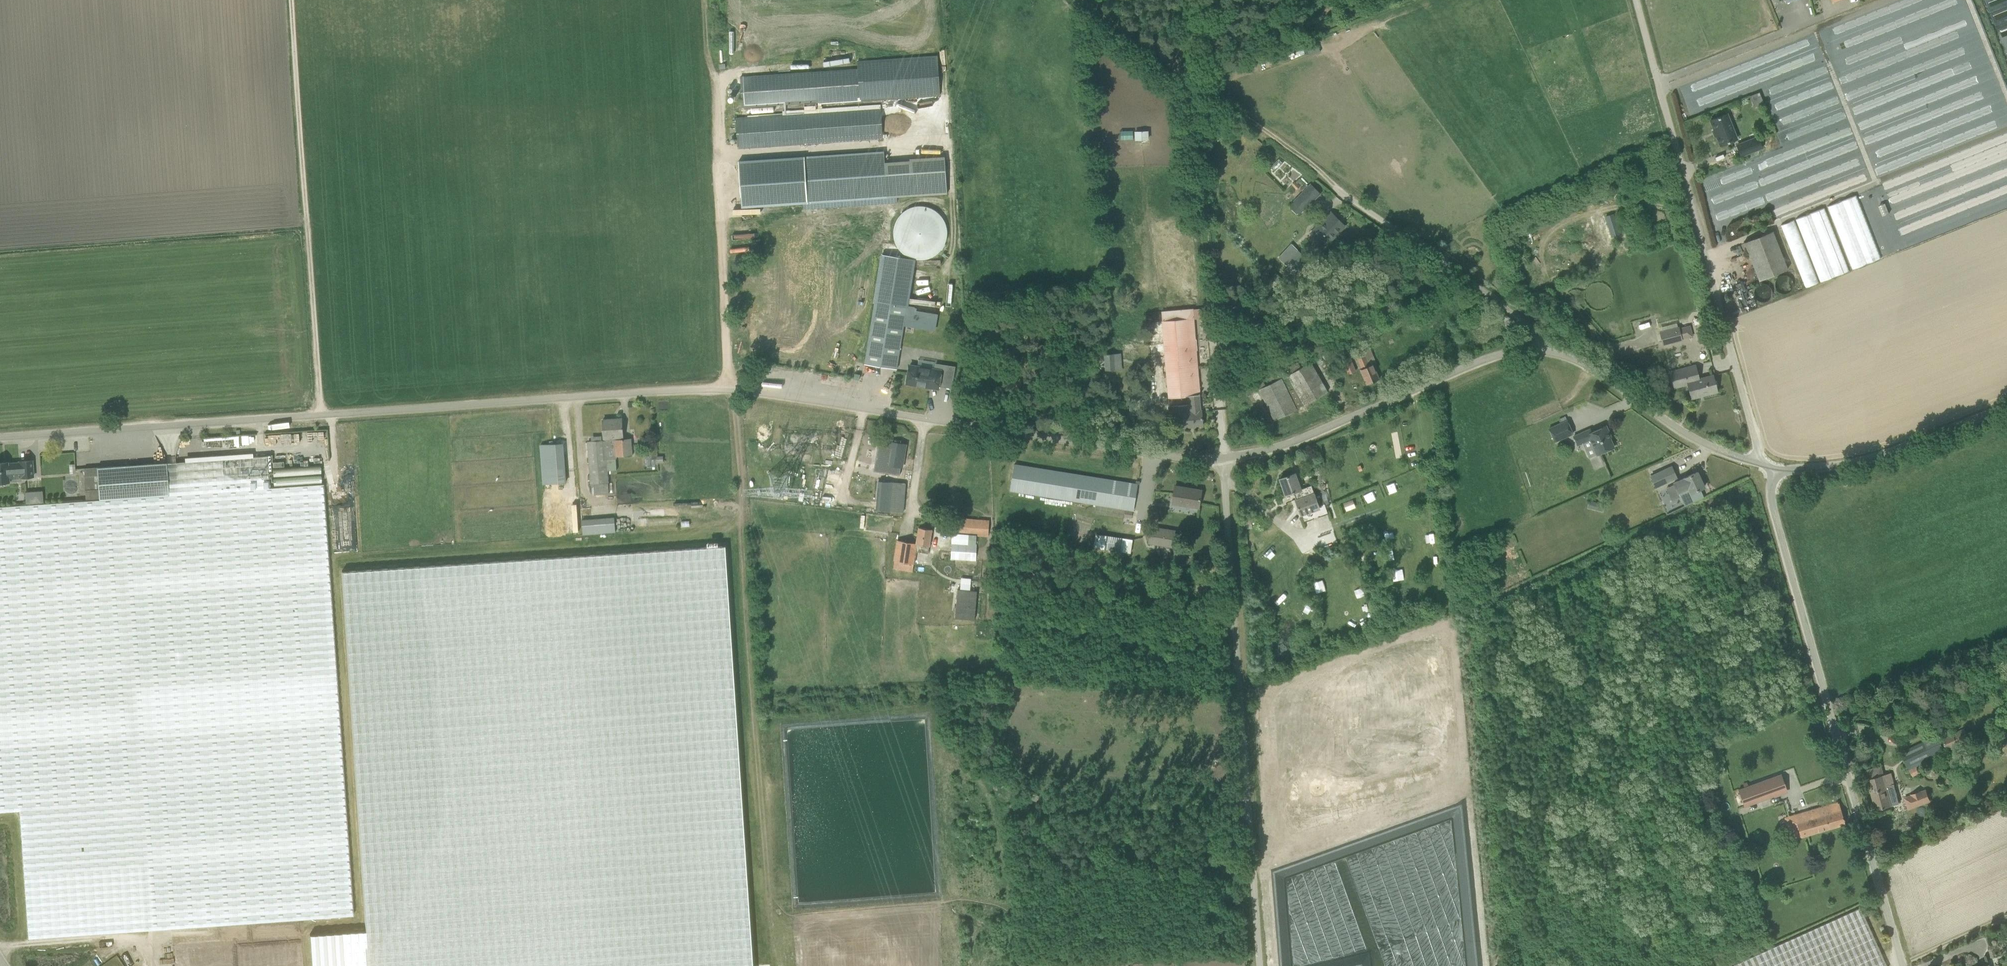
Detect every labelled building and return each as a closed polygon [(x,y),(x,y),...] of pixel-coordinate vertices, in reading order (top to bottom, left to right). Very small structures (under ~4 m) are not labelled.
[(1308,55),(1318,50),(1314,41),(1303,46),(1308,55)] [(938,55),(879,59),(859,61),(859,69),(741,77),(743,107),(861,99),(940,95),(938,55)] [(807,143),(878,138),(883,138),(881,108),(736,118),(738,148),(801,143),(801,148),(807,148),(807,143)] [(1737,139),(1727,113),(1711,120),(1721,145),(1737,139)] [(1217,122),(1224,125),(1228,118),(1221,115),(1217,122)] [(1132,139),(1146,139),(1146,130),(1132,130),(1132,139)] [(1755,144),(1751,134),(1735,141),(1739,151),(1755,144)] [(884,152),(738,161),(742,207),(887,197),(884,152)] [(1303,209),(1310,202),(1302,194),(1295,201),(1303,209)] [(1878,259),(1857,194),(1827,203),(1848,269),(1878,259)] [(908,253),(918,256),(927,256),(936,253),(943,246),(947,238),(948,229),(945,218),(938,209),(928,204),(916,203),(906,208),(898,216),(895,226),(895,237),(900,246),(908,253)] [(1846,273),(1826,207),(1781,221),(1802,287),(1846,273)] [(1606,217),(1609,228),(1618,226),(1614,214),(1606,217)] [(1326,223),(1324,222),(1313,234),(1318,238),(1313,243),(1313,248),(1316,250),(1320,250),(1325,245),(1326,246),(1345,224),(1336,216),(1332,221),(1331,220),(1327,224),(1326,223)] [(1773,231),(1744,242),(1759,280),(1788,269),(1773,231)] [(1292,286),(1306,270),(1300,264),(1306,257),(1292,245),(1280,258),(1290,267),(1285,274),(1290,279),(1287,282),(1292,286)] [(866,363),(897,368),(904,325),(907,307),(914,257),(883,252),(866,363)] [(937,320),(938,315),(916,311),(916,309),(907,307),(904,325),(935,331),(937,320)] [(1191,412),(1201,411),(1199,395),(1200,395),(1193,309),(1162,312),(1169,397),(1189,396),(1190,405),(1191,412)] [(1682,339),(1679,329),(1679,327),(1660,332),(1663,344),(1682,339)] [(1142,348),(1142,338),(1123,339),(1123,348),(1142,348)] [(1367,384),(1380,379),(1373,364),(1377,362),(1370,347),(1356,354),(1362,368),(1360,369),(1367,384)] [(1106,370),(1121,368),(1120,354),(1105,355),(1106,370)] [(1348,374),(1356,371),(1349,356),(1342,359),(1348,374)] [(1311,362),(1291,373),(1289,375),(1305,405),(1328,392),(1311,362)] [(1717,391),(1713,375),(1699,379),(1695,365),(1671,372),(1675,387),(1688,384),(1692,398),(1693,398),(1692,396),(1702,393),(1702,395),(1717,391)] [(907,383),(939,388),(941,371),(909,366),(907,383)] [(1259,389),(1274,420),(1297,409),(1305,405),(1289,375),(1286,376),(1283,371),(1268,378),(1271,383),(1265,386),(1263,382),(1257,385),(1260,389),(1259,389)] [(1191,412),(1190,405),(1179,406),(1181,427),(1191,427),(1191,425),(1194,425),(1194,426),(1203,426),(1202,411),(1201,411),(1191,412)] [(609,482),(607,459),(606,446),(615,446),(616,456),(632,454),(631,439),(623,439),(622,419),(603,420),(604,440),(588,441),(591,483),(609,482)] [(1555,441),(1573,433),(1567,420),(1549,428),(1555,441)] [(1574,436),(1578,445),(1594,438),(1601,453),(1614,447),(1610,437),(1611,437),(1606,425),(1592,432),(1590,429),(1574,436)] [(550,444),(541,444),(546,512),(567,511),(562,443),(554,443),(553,441),(550,442),(550,444)] [(888,464),(902,467),(906,445),(891,442),(889,449),(882,448),(879,468),(887,470),(888,464)] [(269,488),(266,456),(97,467),(99,499),(269,488)] [(32,460),(19,461),(19,463),(3,464),(3,462),(0,462),(0,482),(9,482),(9,480),(13,480),(13,477),(33,476),(32,460)] [(1011,490),(1134,510),(1138,484),(1015,464),(1011,490)] [(1677,478),(1672,467),(1652,477),(1657,488),(1677,478)] [(1691,493),(1704,487),(1698,472),(1674,483),(1677,491),(1678,491),(1685,506),(1695,501),(1691,493)] [(1280,478),(1286,494),(1294,491),(1296,499),(1295,499),(1301,514),(1325,506),(1320,490),(1303,497),(1300,489),(1301,489),(1295,473),(1280,478)] [(906,483),(896,482),(895,482),(894,491),(889,491),(888,502),(890,502),(889,511),(903,512),(906,483)] [(269,488),(99,499),(0,506),(0,812),(20,810),(28,938),(353,915),(322,484),(269,488)] [(1172,503),(1199,507),(1202,490),(1201,490),(1201,491),(1189,489),(1189,488),(1189,490),(1185,489),(1185,487),(1175,486),(1172,503)] [(1367,491),(1370,500),(1377,497),(1374,488),(1367,491)] [(1124,517),(1132,518),(1133,511),(1125,510),(1124,517)] [(613,517),(581,520),(583,534),(614,532),(613,517)] [(952,533),(962,534),(988,535),(990,520),(953,518),(952,533)] [(930,546),(932,529),(919,527),(916,544),(898,540),(895,561),(914,564),(916,551),(928,553),(929,546),(930,546)] [(1175,531),(1151,527),(1149,543),(1172,546),(1175,531)] [(951,542),(951,552),(950,559),(976,560),(977,544),(951,542)] [(726,546),(341,571),(365,931),(309,934),(312,965),(754,965),(726,546)] [(942,568),(940,589),(948,590),(950,569),(942,568)] [(1947,750),(1958,745),(1970,740),(1965,728),(1942,739),(1947,750)] [(1909,770),(1914,778),(1921,774),(1918,768),(1937,757),(1936,755),(1945,751),(1937,735),(1924,742),(1924,741),(1901,752),(1908,767),(1907,767),(1909,770)] [(1872,793),(1876,810),(1893,805),(1891,799),(1898,798),(1891,773),(1884,775),(1882,767),(1876,768),(1876,767),(1875,767),(1875,768),(1866,771),(1868,779),(1870,787),(1869,788),(1870,792),(1872,793)] [(1781,774),(1770,778),(1739,790),(1744,806),(1787,790),(1781,774)] [(1927,789),(1904,797),(1909,809),(1931,801),(1927,789)] [(1845,824),(1839,802),(1794,814),(1801,836),(1845,824)] [(173,946),(174,965),(185,965),(184,953),(186,953),(185,945),(173,946)]
